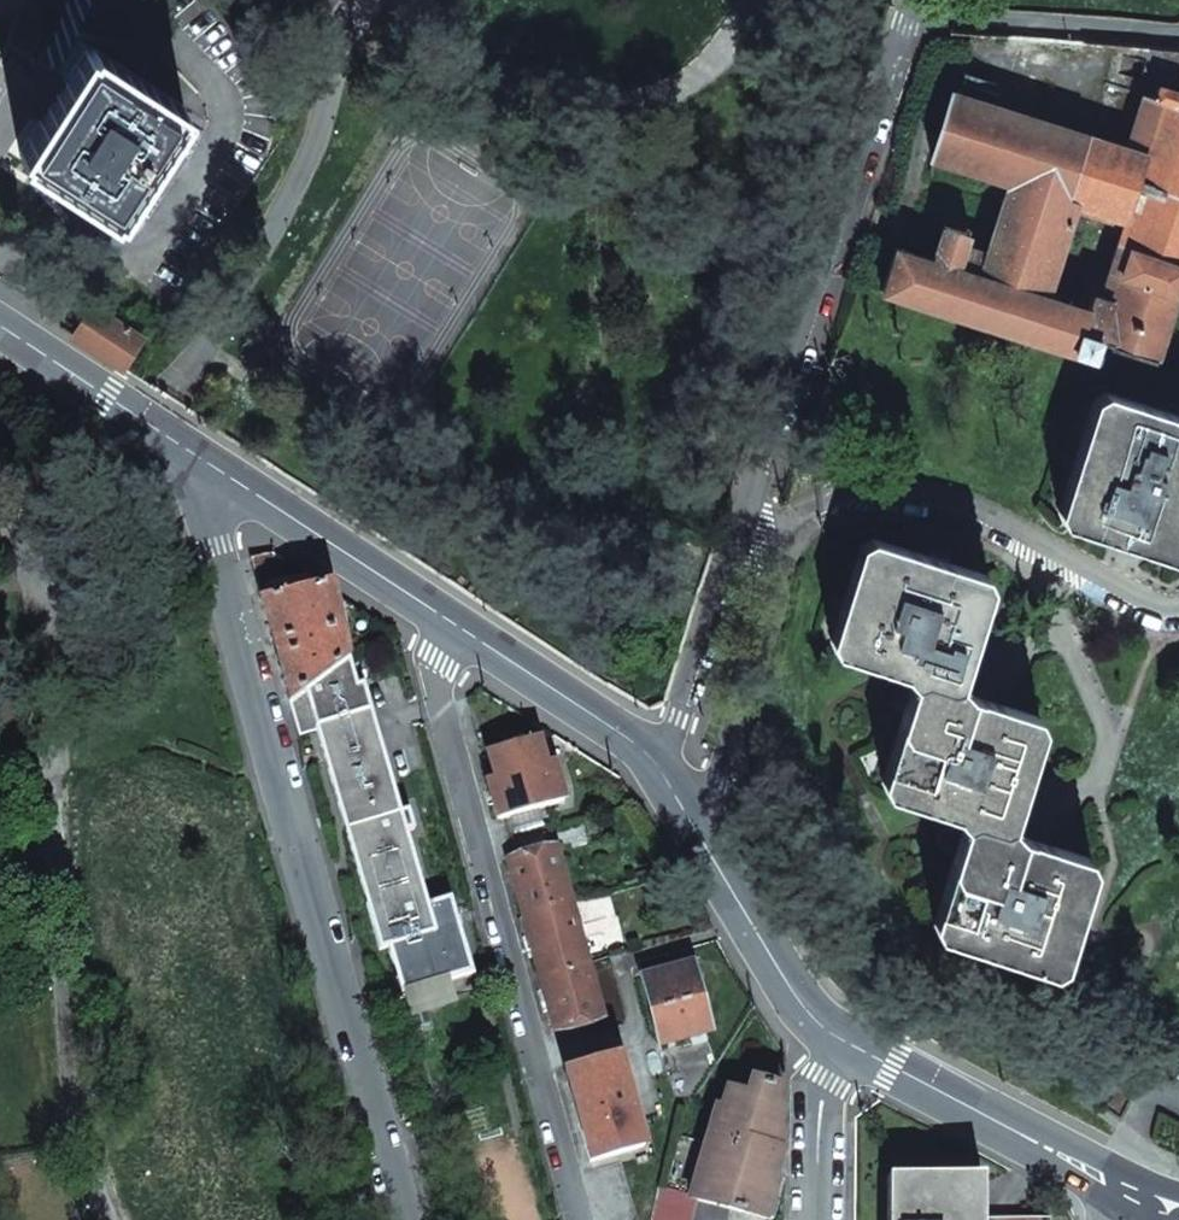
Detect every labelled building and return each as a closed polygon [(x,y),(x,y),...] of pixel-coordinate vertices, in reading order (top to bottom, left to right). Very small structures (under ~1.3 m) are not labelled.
[(1096,342),(1099,342),(1154,360),(1178,285),(1178,49),(1149,47),(1134,90),(1042,61),(1050,38),(1026,37),(1002,109),(950,92),(930,158),(949,164),(937,202),(862,177),(831,275),(1091,359),(1096,342)] [(24,155),(22,160),(111,218),(115,213),(119,216),(185,113),(180,110),(184,105),(94,48),(91,52),(86,49),(20,152),(24,155)] [(85,322),(75,337),(120,367),(141,335),(124,326),(127,321),(115,313),(112,318),(95,307),(85,322)] [(1178,533),(1178,413),(1104,387),(1060,518),(1172,555),(1178,533)] [(924,679),(888,793),(975,820),(940,934),(1055,970),(1091,856),(1001,829),(1037,715),(950,687),(985,574),(871,537),(853,594),(835,651),(924,679)] [(273,553),(250,558),(260,597),(319,583),(303,573),(288,576),(283,561),(273,553)] [(319,583),(260,597),(275,650),(290,703),(350,658),(334,580),(319,583)] [(371,710),(317,727),(380,949),(387,948),(402,995),(471,973),(450,899),(426,906),(371,710)] [(539,738),(488,752),(496,780),(488,782),(498,819),(565,800),(555,765),(547,767),(539,738)] [(556,846),(509,859),(556,1031),(602,1018),(556,846)] [(692,964),(641,978),(660,1045),(711,1031),(692,964)] [(618,1056),(566,1072),(590,1161),(642,1147),(618,1056)] [(765,1219),(781,1165),(777,1165),(783,1148),(772,1145),(782,1108),(777,1107),(782,1087),(768,1082),(754,1078),(749,1095),(729,1089),(723,1108),(716,1106),(692,1193),(692,1196),(696,1198),(765,1219)] [(888,1177),(888,1219),(973,1219),(973,1217),(973,1177),(888,1177)] [(653,1219),(691,1219),(696,1198),(692,1196),(692,1193),(661,1185),(653,1219)]
